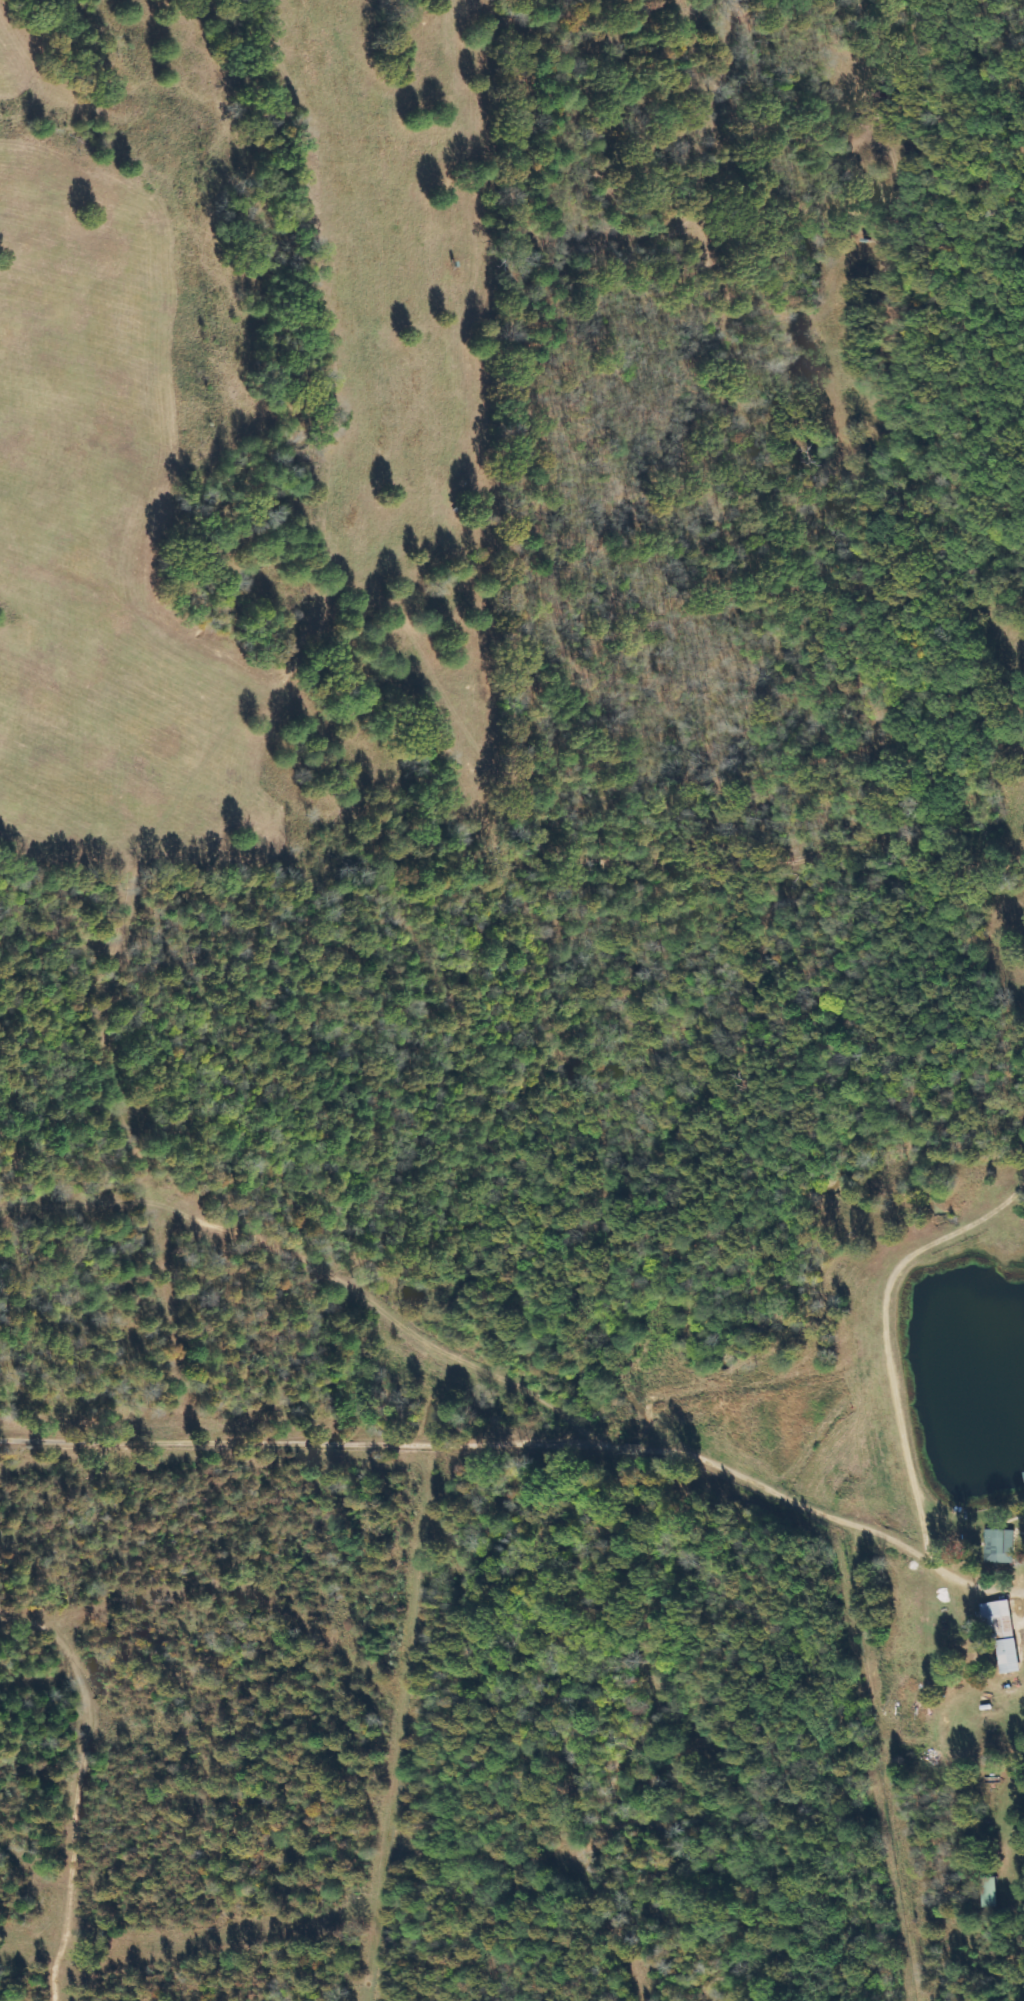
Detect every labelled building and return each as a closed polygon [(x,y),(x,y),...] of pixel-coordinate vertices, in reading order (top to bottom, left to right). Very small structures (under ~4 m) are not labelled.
[(1016,1529),(988,1529),(987,1562),(1016,1563),(1016,1529)] [(1019,1636),(1017,1636),(1012,1599),(984,1603),(988,1628),(998,1627),(1005,1673),(1023,1671),(1023,1669),(1019,1636)] [(1002,1906),(1001,1877),(985,1878),(986,1907),(1002,1906)]
